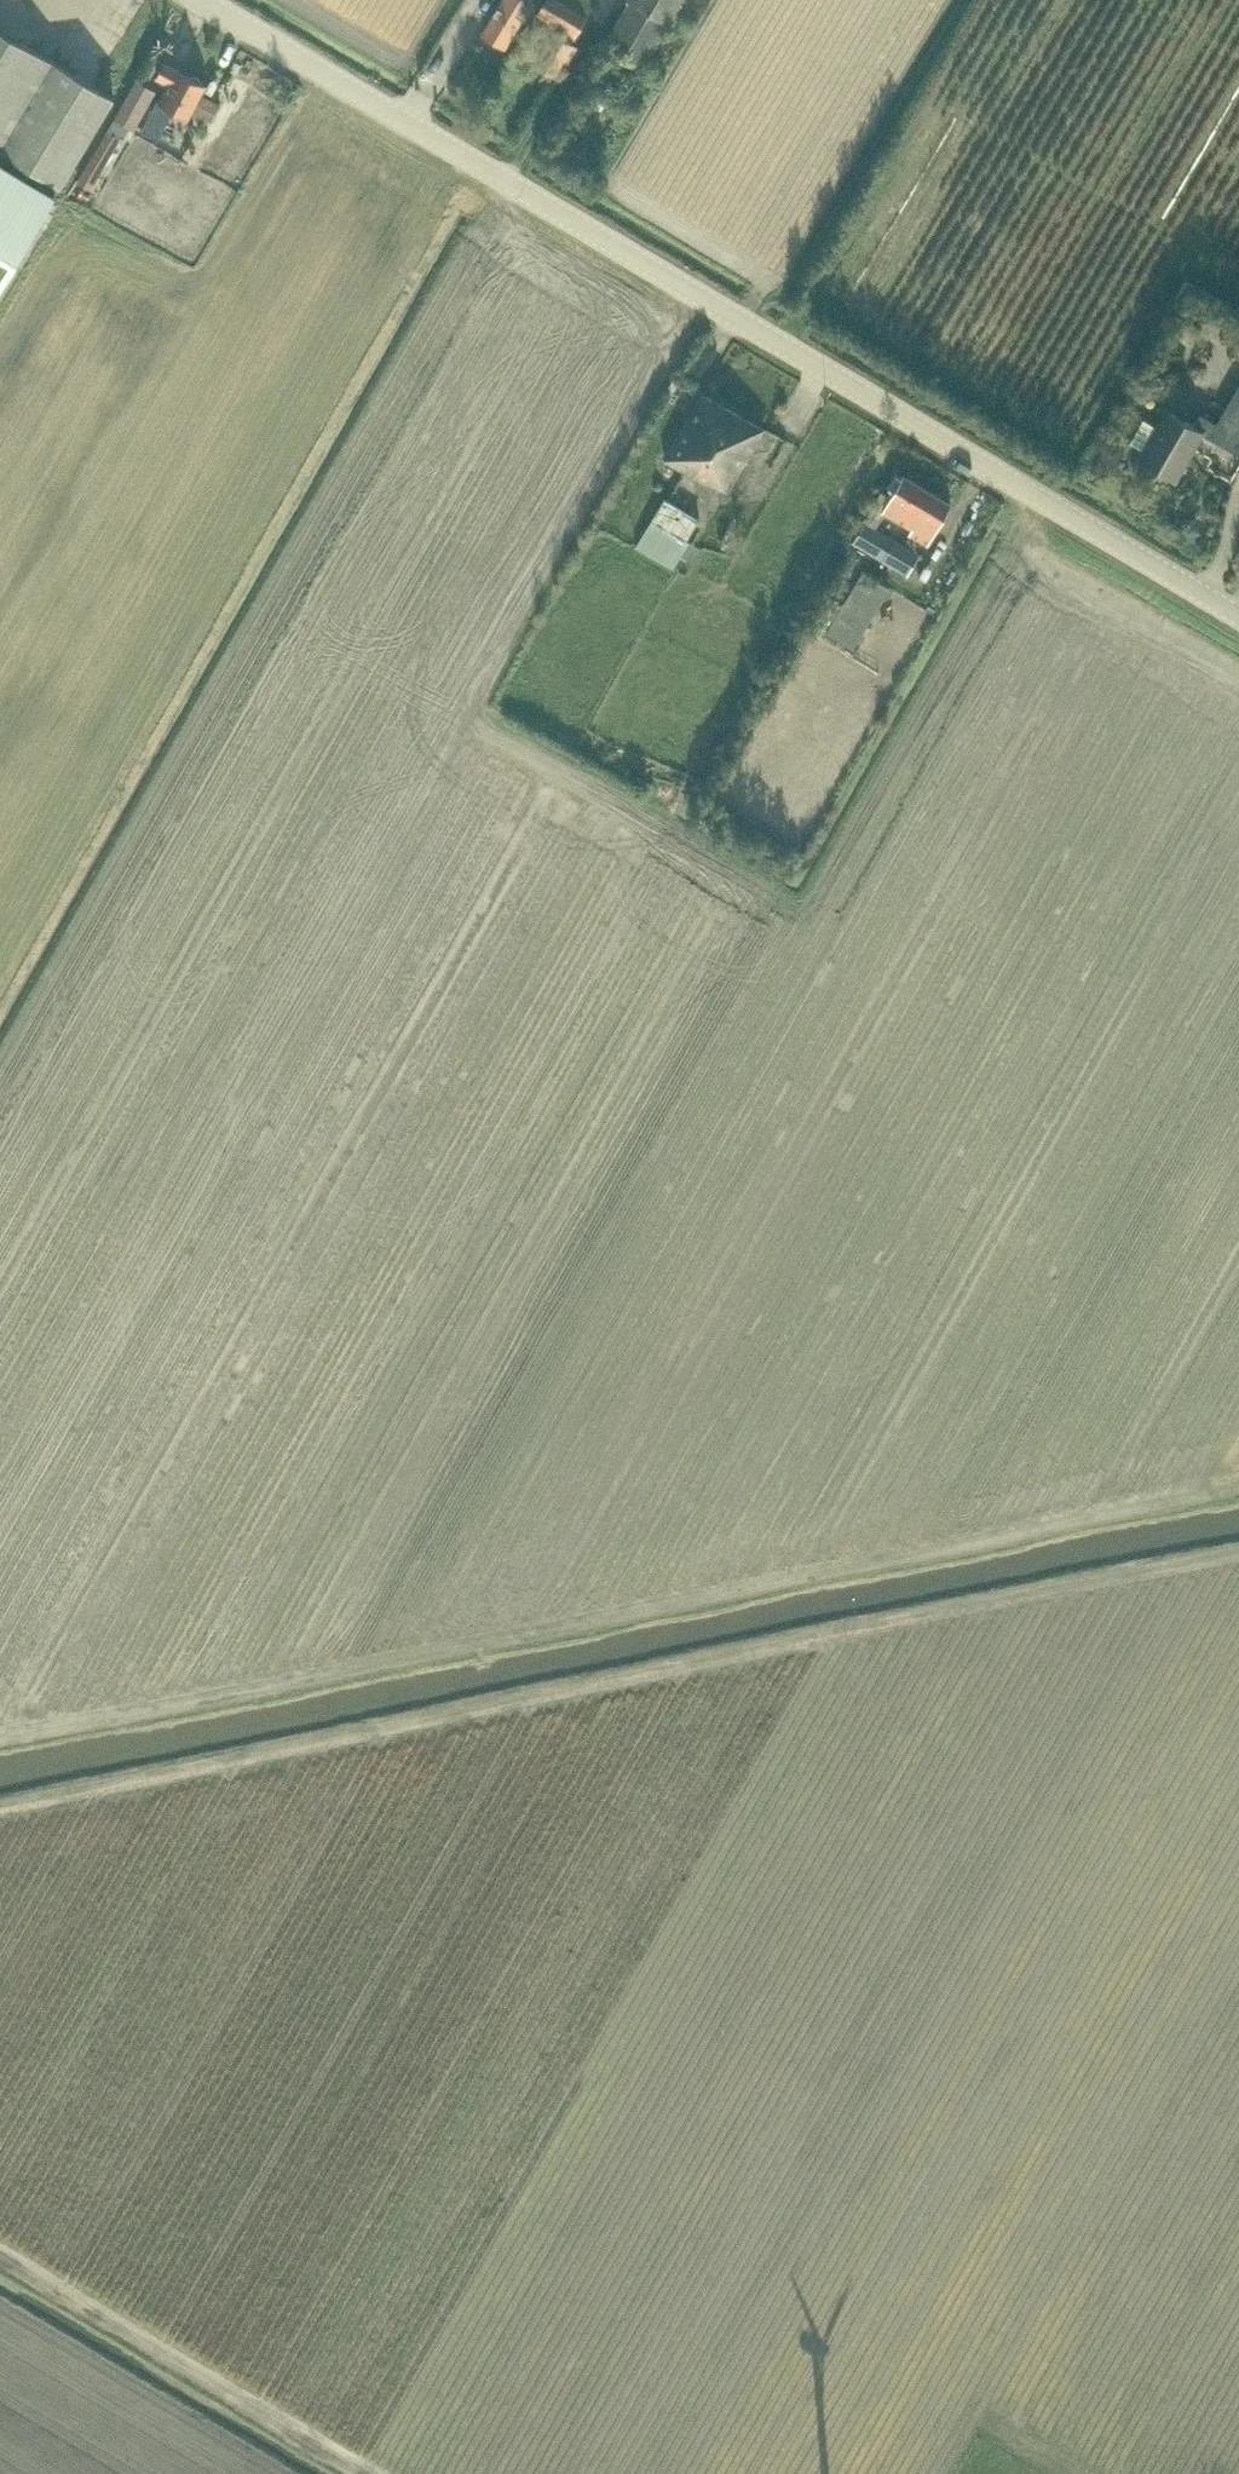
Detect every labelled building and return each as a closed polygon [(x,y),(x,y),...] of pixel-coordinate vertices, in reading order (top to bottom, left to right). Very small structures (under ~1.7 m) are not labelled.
[(542,0),(502,0),(483,32),(504,45),(523,14),(531,19),(542,0)] [(538,12),(553,21),(545,34),(550,37),(535,63),(556,76),(565,60),(570,63),(580,47),(573,43),(598,0),(545,0),(538,12)] [(629,1),(604,44),(644,67),(670,25),(673,26),(688,0),(627,0),(629,1)] [(114,98),(0,29),(0,149),(61,186),(114,98)] [(159,139),(174,113),(190,119),(207,86),(202,82),(201,79),(196,76),(193,77),(166,62),(157,78),(166,85),(159,100),(158,100),(142,130),(159,139)] [(135,131),(158,91),(137,79),(115,120),(78,181),(92,190),(123,139),(121,138),(127,127),(135,131)] [(205,139),(209,130),(200,125),(195,133),(205,139)] [(53,191),(0,159),(0,280),(53,191)] [(1185,306),(1195,311),(1200,303),(1190,298),(1185,306)] [(1217,423),(1210,436),(1238,453),(1238,385),(1217,423)] [(701,391),(663,458),(710,486),(711,483),(729,492),(766,428),(701,391)] [(1210,436),(1217,423),(1201,414),(1195,423),(1166,406),(1156,425),(1144,418),(1130,442),(1143,450),(1141,454),(1151,459),(1148,464),(1175,480),(1203,432),(1210,436)] [(927,543),(950,504),(905,476),(890,499),(880,492),(863,520),(865,521),(853,542),(907,576),(921,552),(872,524),(883,508),(900,518),(911,526),(914,528),(911,533),(927,543)] [(687,539),(700,517),(666,497),(652,521),(651,520),(635,548),(674,569),(690,541),(687,539)] [(893,588),(872,576),(864,570),(842,606),(829,598),(815,623),(827,631),(827,632),(855,650),(879,609),(879,610),(893,588)]
